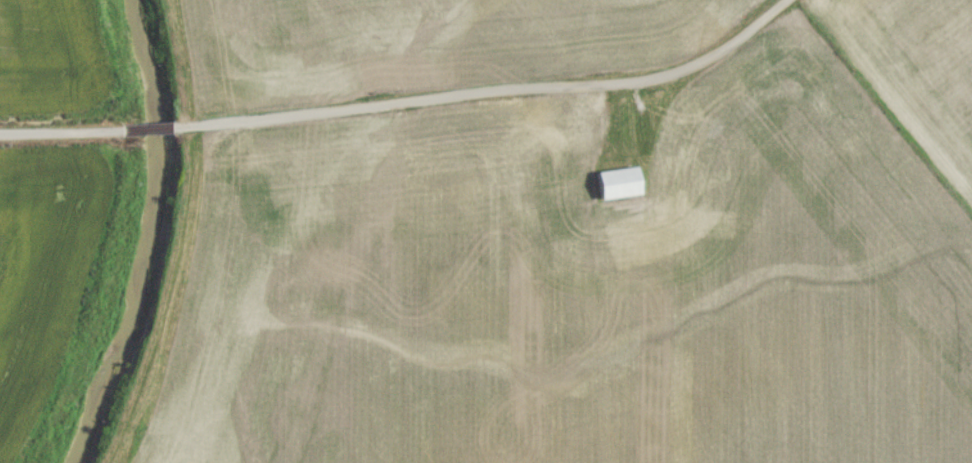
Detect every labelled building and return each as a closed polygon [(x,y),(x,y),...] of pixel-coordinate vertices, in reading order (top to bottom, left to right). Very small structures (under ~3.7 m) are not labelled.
[(702,116),(699,101),(685,105),(688,120),(702,116)] [(589,138),(579,138),(579,152),(589,152),(589,138)] [(641,200),(638,173),(597,177),(600,205),(641,200)]
